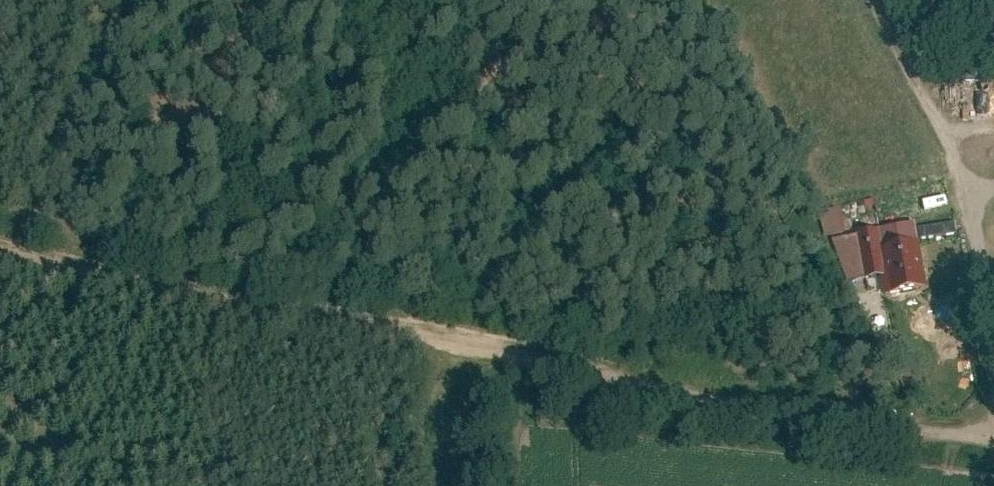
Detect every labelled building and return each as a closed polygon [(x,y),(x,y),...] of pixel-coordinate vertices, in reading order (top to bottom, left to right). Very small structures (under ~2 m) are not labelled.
[(823,237),(841,232),(834,207),(816,213),(823,237)] [(915,220),(845,236),(855,279),(883,273),(887,294),(929,285),(915,220)]
